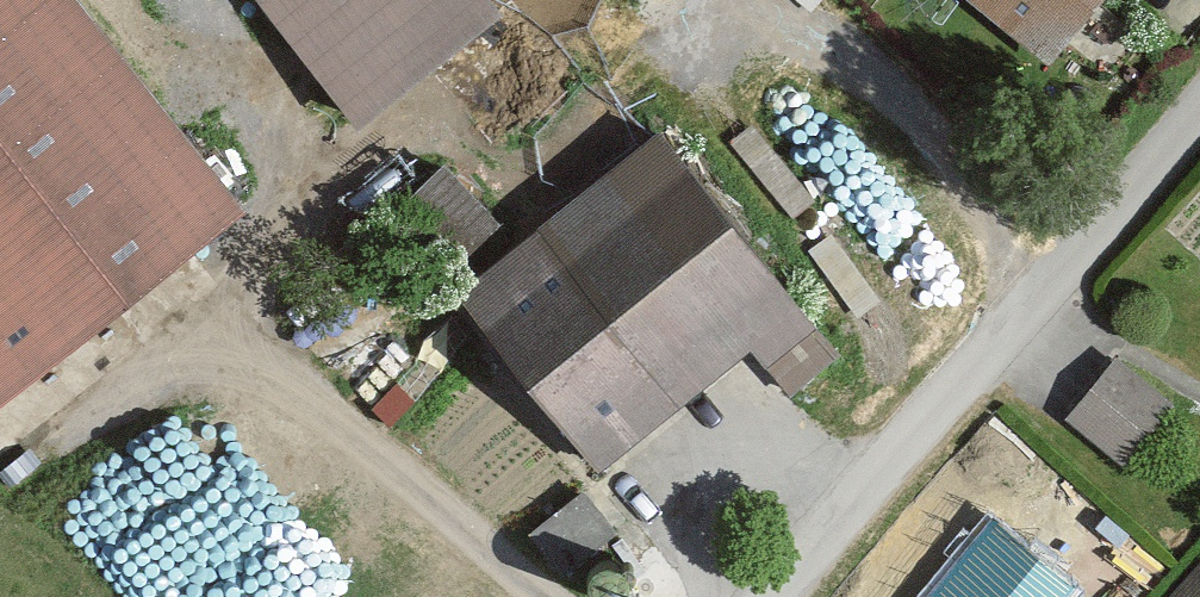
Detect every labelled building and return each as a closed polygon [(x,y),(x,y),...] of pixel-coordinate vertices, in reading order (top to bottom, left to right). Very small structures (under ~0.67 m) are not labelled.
[(260,203),(105,0),(0,0),(0,400),(260,203)] [(359,113),(502,8),(496,0),(274,0),(359,113)] [(1053,52),(1095,0),(989,0),(1053,52)] [(659,134),(464,291),(603,462),(751,343),(767,362),(813,325),(659,134)] [(398,191),(464,273),(518,231),(452,149),(398,191)] [(584,483),(535,518),(569,566),(618,532),(584,483)] [(996,516),(933,594),(937,596),(1063,596),(1076,580),(996,516)] [(1165,596),(1199,596),(1199,558),(1163,596),(1165,596)]
